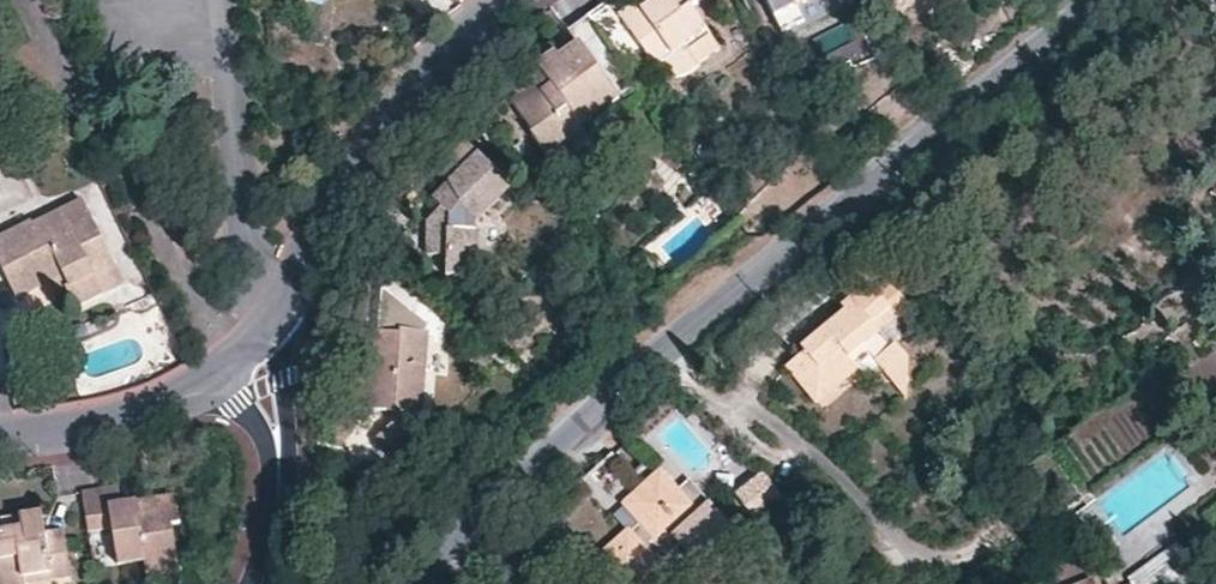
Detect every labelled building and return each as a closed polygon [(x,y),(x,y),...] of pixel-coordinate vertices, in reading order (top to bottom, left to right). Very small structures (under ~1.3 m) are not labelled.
[(629,67),(649,52),(660,67),(688,47),(702,66),(725,49),(696,9),(704,3),(702,0),(661,0),(655,5),(647,10),(639,3),(624,15),(613,1),(592,17),(629,67)] [(788,34),(810,22),(802,7),(815,0),(770,0),(788,34)] [(847,0),(815,0),(802,7),(810,22),(848,2),(847,0)] [(629,67),(592,17),(571,32),(581,46),(609,81),(629,67)] [(575,146),(592,132),(587,126),(622,97),(609,81),(581,46),(562,62),(556,55),(542,67),(550,77),(540,87),(531,77),(511,97),(536,128),(533,131),(554,155),(569,140),(575,146)] [(525,69),(531,77),(540,87),(550,77),(542,67),(536,60),(531,64),(525,69)] [(599,143),(592,132),(575,146),(569,140),(554,155),(566,170),(599,143)] [(477,228),(514,191),(464,140),(432,170),(450,188),(443,196),(435,203),(453,220),(452,225),(433,224),(433,255),(454,257),(453,274),(484,276),(485,234),(477,234),(477,228)] [(113,263),(82,201),(33,225),(34,228),(0,246),(0,267),(16,298),(51,281),(61,276),(67,288),(76,308),(105,294),(95,272),(113,263)] [(124,285),(113,263),(95,272),(105,294),(115,289),(124,285)] [(61,276),(51,281),(57,293),(67,288),(61,276)] [(889,278),(875,290),(890,307),(870,324),(879,335),(911,304),(889,278)] [(831,338),(822,328),(801,346),(803,352),(788,365),(818,399),(857,366),(855,363),(868,352),(895,381),(906,371),(905,354),(895,343),(890,348),(879,335),(870,324),(890,307),(875,290),(867,281),(839,306),(843,310),(851,320),(831,338)] [(834,318),(822,328),(831,338),(851,320),(843,310),(834,318)] [(423,417),(430,334),(404,331),(403,336),(360,331),(357,365),(353,408),(395,413),(394,422),(376,439),(397,460),(398,460),(399,459),(400,459),(430,431),(416,419),(423,417)] [(906,371),(895,381),(910,398),(906,371)] [(737,535),(719,516),(686,481),(678,488),(662,472),(651,482),(628,502),(649,524),(635,536),(631,532),(597,563),(616,583),(640,583),(661,566),(657,561),(683,537),(706,561),(737,535)] [(762,512),(783,495),(764,473),(736,492),(756,517),(762,512)] [(692,475),(686,481),(719,516),(724,511),(692,475)] [(121,489),(84,492),(89,534),(113,532),(118,564),(143,562),(145,568),(179,564),(175,526),(180,525),(176,498),(148,501),(123,503),(121,489)] [(52,581),(70,578),(63,533),(44,535),(40,515),(23,517),(25,531),(2,534),(0,534),(0,583),(27,583),(25,576),(51,571),(52,581)] [(25,531),(23,517),(14,518),(1,520),(2,534),(25,531)] [(1128,583),(1131,583),(1136,582),(1137,583),(1161,583),(1165,582),(1165,583),(1199,583),(1178,544),(1126,580),(1128,583)] [(1088,564),(1081,554),(1048,567),(1055,583),(1096,583),(1088,564)] [(179,564),(145,568),(146,583),(181,579),(179,564)] [(52,581),(51,571),(25,576),(27,583),(53,583),(52,581)]
